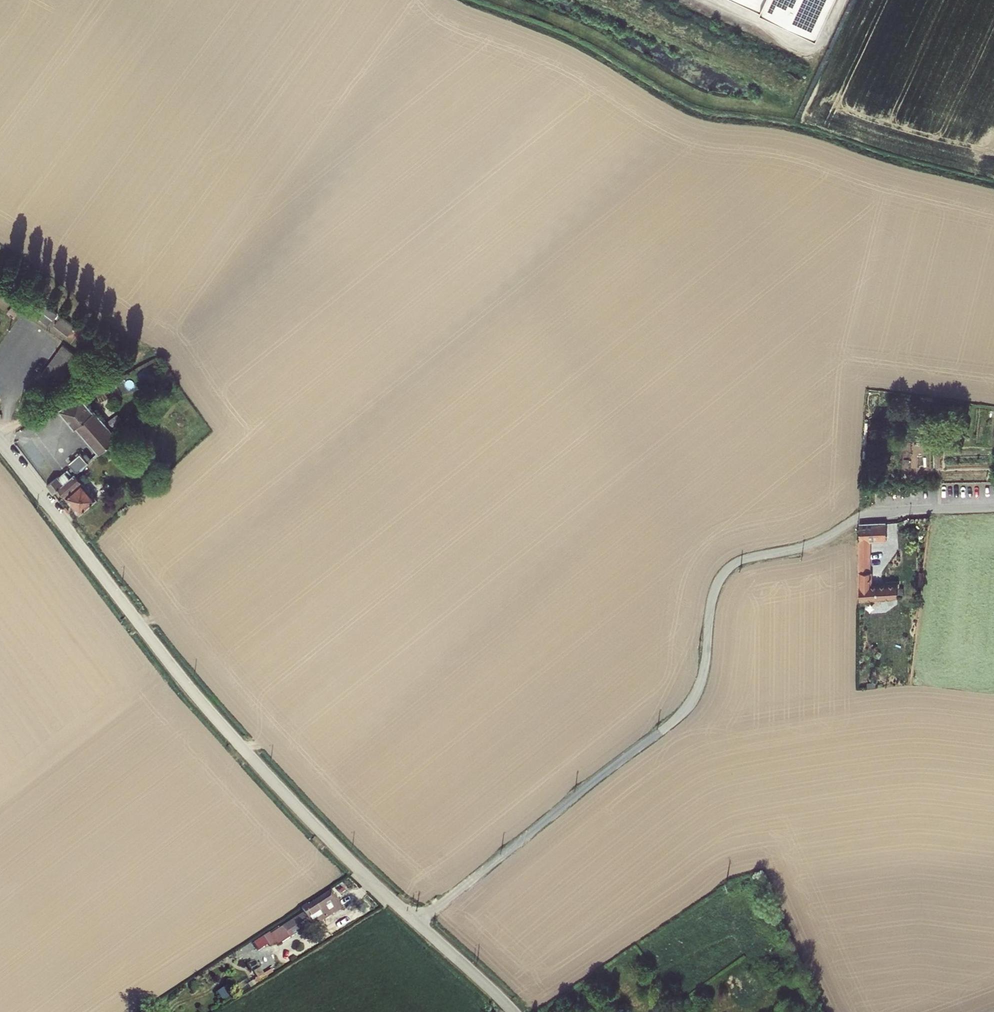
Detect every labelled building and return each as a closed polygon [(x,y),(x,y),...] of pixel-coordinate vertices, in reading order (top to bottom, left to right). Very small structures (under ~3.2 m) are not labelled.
[(817,33),(833,0),(746,0),(817,33)] [(62,317),(56,326),(70,336),(76,327),(62,317)] [(62,408),(100,455),(119,439),(83,396),(62,408)] [(48,415),(24,429),(29,436),(53,423),(48,415)] [(86,461),(78,468),(81,471),(90,464),(86,461)] [(81,471),(78,468),(71,473),(74,477),(77,475),(81,471)] [(59,477),(48,485),(54,494),(60,489),(74,477),(71,473),(69,471),(60,478),(59,477)] [(74,477),(60,489),(81,513),(98,499),(77,475),(74,477)] [(861,524),(861,542),(888,540),(887,523),(861,524)] [(861,547),(861,570),(877,569),(876,541),(861,542),(861,547)] [(861,570),(862,608),(898,606),(897,583),(879,584),(878,569),(861,570)] [(915,609),(906,608),(906,617),(915,617),(915,609)] [(308,904),(302,907),(306,914),(285,928),(290,936),(300,930),(301,931),(312,924),(309,918),(319,911),(320,912),(338,901),(332,891),(309,906),(308,904)]
